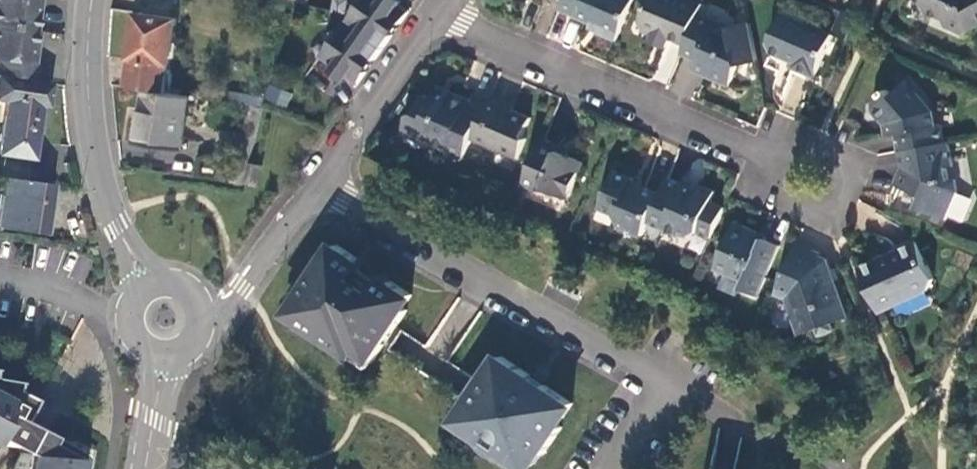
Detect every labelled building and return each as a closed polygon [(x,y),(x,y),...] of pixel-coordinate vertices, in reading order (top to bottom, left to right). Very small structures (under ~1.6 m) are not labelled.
[(36,31),(39,9),(34,9),(35,0),(0,0),(0,27),(36,31)] [(346,20),(385,48),(411,11),(395,0),(360,0),(346,20)] [(562,10),(603,27),(600,34),(619,42),(636,0),(565,0),(562,10)] [(687,45),(701,13),(705,3),(697,0),(650,0),(642,20),(645,31),(654,35),(652,41),(671,49),(674,40),(687,45)] [(924,4),(942,12),(945,20),(965,28),(976,22),(976,0),(923,0),(924,4)] [(735,26),(701,13),(687,45),(684,54),(701,61),(699,67),(711,72),(711,77),(732,86),(737,76),(741,77),(746,65),(761,63),(753,23),(735,26)] [(788,13),(783,15),(772,44),(775,51),(798,61),(796,65),(818,74),(835,32),(788,13)] [(138,14),(128,88),(145,90),(166,93),(176,19),(138,14)] [(385,48),(346,20),(330,43),(333,45),(325,57),(361,82),(385,48)] [(0,27),(0,77),(40,83),(42,64),(29,62),(30,52),(37,53),(40,32),(36,31),(0,27)] [(2,102),(0,120),(0,155),(32,159),(39,107),(47,108),(50,84),(40,83),(0,77),(0,102),(2,102)] [(288,105),(291,93),(268,88),(265,100),(288,105)] [(166,93),(145,90),(138,142),(182,150),(189,96),(166,93)] [(448,154),(465,161),(474,141),(487,109),(473,103),(472,99),(456,92),(454,97),(439,91),(435,101),(426,97),(418,114),(411,117),(403,135),(430,146),(434,144),(448,150),(448,154)] [(897,135),(900,151),(945,143),(942,125),(937,125),(934,110),(926,102),(917,99),(900,101),(898,95),(891,96),(891,98),(878,100),(874,109),(885,124),(887,136),(897,135)] [(516,107),(492,98),(487,109),(474,141),(520,160),(528,141),(525,135),(532,120),(514,112),(516,107)] [(264,106),(252,105),(232,182),(246,184),(247,182),(251,162),(264,106)] [(561,148),(544,140),(523,187),(536,193),(545,190),(569,201),(585,163),(561,153),(561,148)] [(945,143),(900,151),(903,169),(897,184),(914,192),(916,190),(925,193),(920,207),(947,218),(959,191),(958,180),(950,180),(948,169),(955,167),(950,142),(945,143)] [(635,177),(617,170),(602,206),(616,212),(621,227),(644,236),(650,222),(662,193),(635,182),(635,177)] [(3,178),(1,195),(0,195),(0,228),(42,234),(49,185),(3,178)] [(662,193),(650,222),(681,235),(683,234),(689,236),(701,232),(714,238),(728,206),(713,200),(717,189),(702,183),(700,189),(686,183),(684,184),(668,178),(662,193)] [(754,230),(737,223),(718,268),(743,281),(740,289),(759,297),(780,246),(766,240),(766,238),(754,233),(754,230)] [(920,238),(861,266),(882,311),(932,287),(937,273),(920,238)] [(799,244),(778,294),(797,302),(794,312),(802,336),(820,330),(823,336),(835,332),(834,324),(850,318),(831,266),(821,261),(822,254),(799,244)] [(328,256),(296,303),(311,313),(304,324),(356,358),(362,348),(378,357),(386,347),(399,326),(409,309),(406,307),(413,295),(394,282),(388,290),(381,286),(378,290),(359,277),(364,270),(357,265),(361,260),(340,246),(332,258),(328,256)] [(461,426),(527,468),(529,468),(542,449),(548,452),(564,427),(561,425),(574,404),(550,388),(546,394),(533,386),(531,376),(504,357),(490,377),(486,375),(469,401),(474,405),(461,426)] [(19,451),(16,457),(13,468),(12,468),(78,468),(79,466),(83,467),(87,449),(67,439),(64,444),(40,432),(20,422),(31,399),(13,390),(14,381),(0,378),(0,441),(19,451)]
